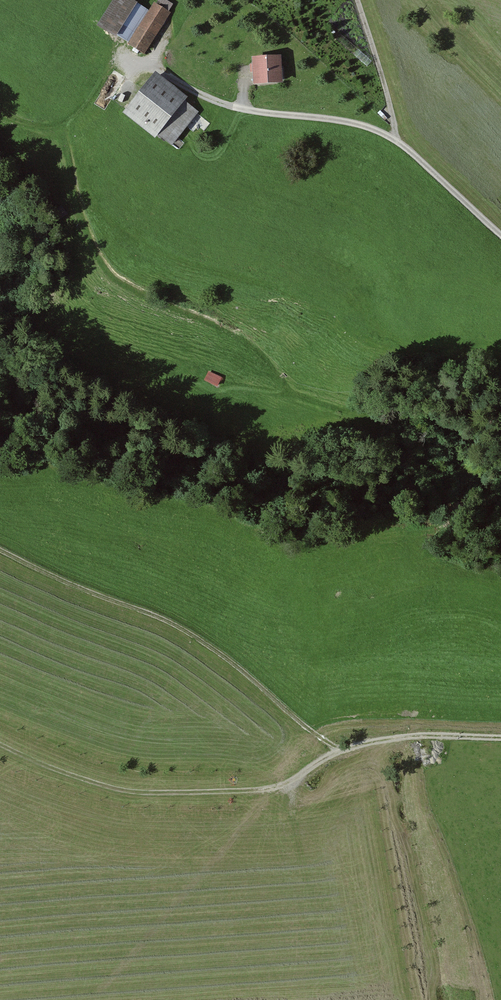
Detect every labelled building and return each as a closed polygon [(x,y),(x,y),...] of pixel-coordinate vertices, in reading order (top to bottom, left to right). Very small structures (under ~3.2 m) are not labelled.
[(132,43),(148,18),(146,17),(148,13),(126,0),(114,0),(98,25),(132,43)] [(149,12),(148,13),(146,17),(148,18),(132,43),(144,50),(160,25),(164,18),(168,12),(173,4),(166,0),(159,0),(156,5),(154,3),(149,12)] [(278,80),(277,57),(252,58),(253,82),(278,80)] [(150,79),(126,110),(169,143),(194,112),(150,79)] [(219,379),(223,370),(210,364),(206,373),(219,379)]
